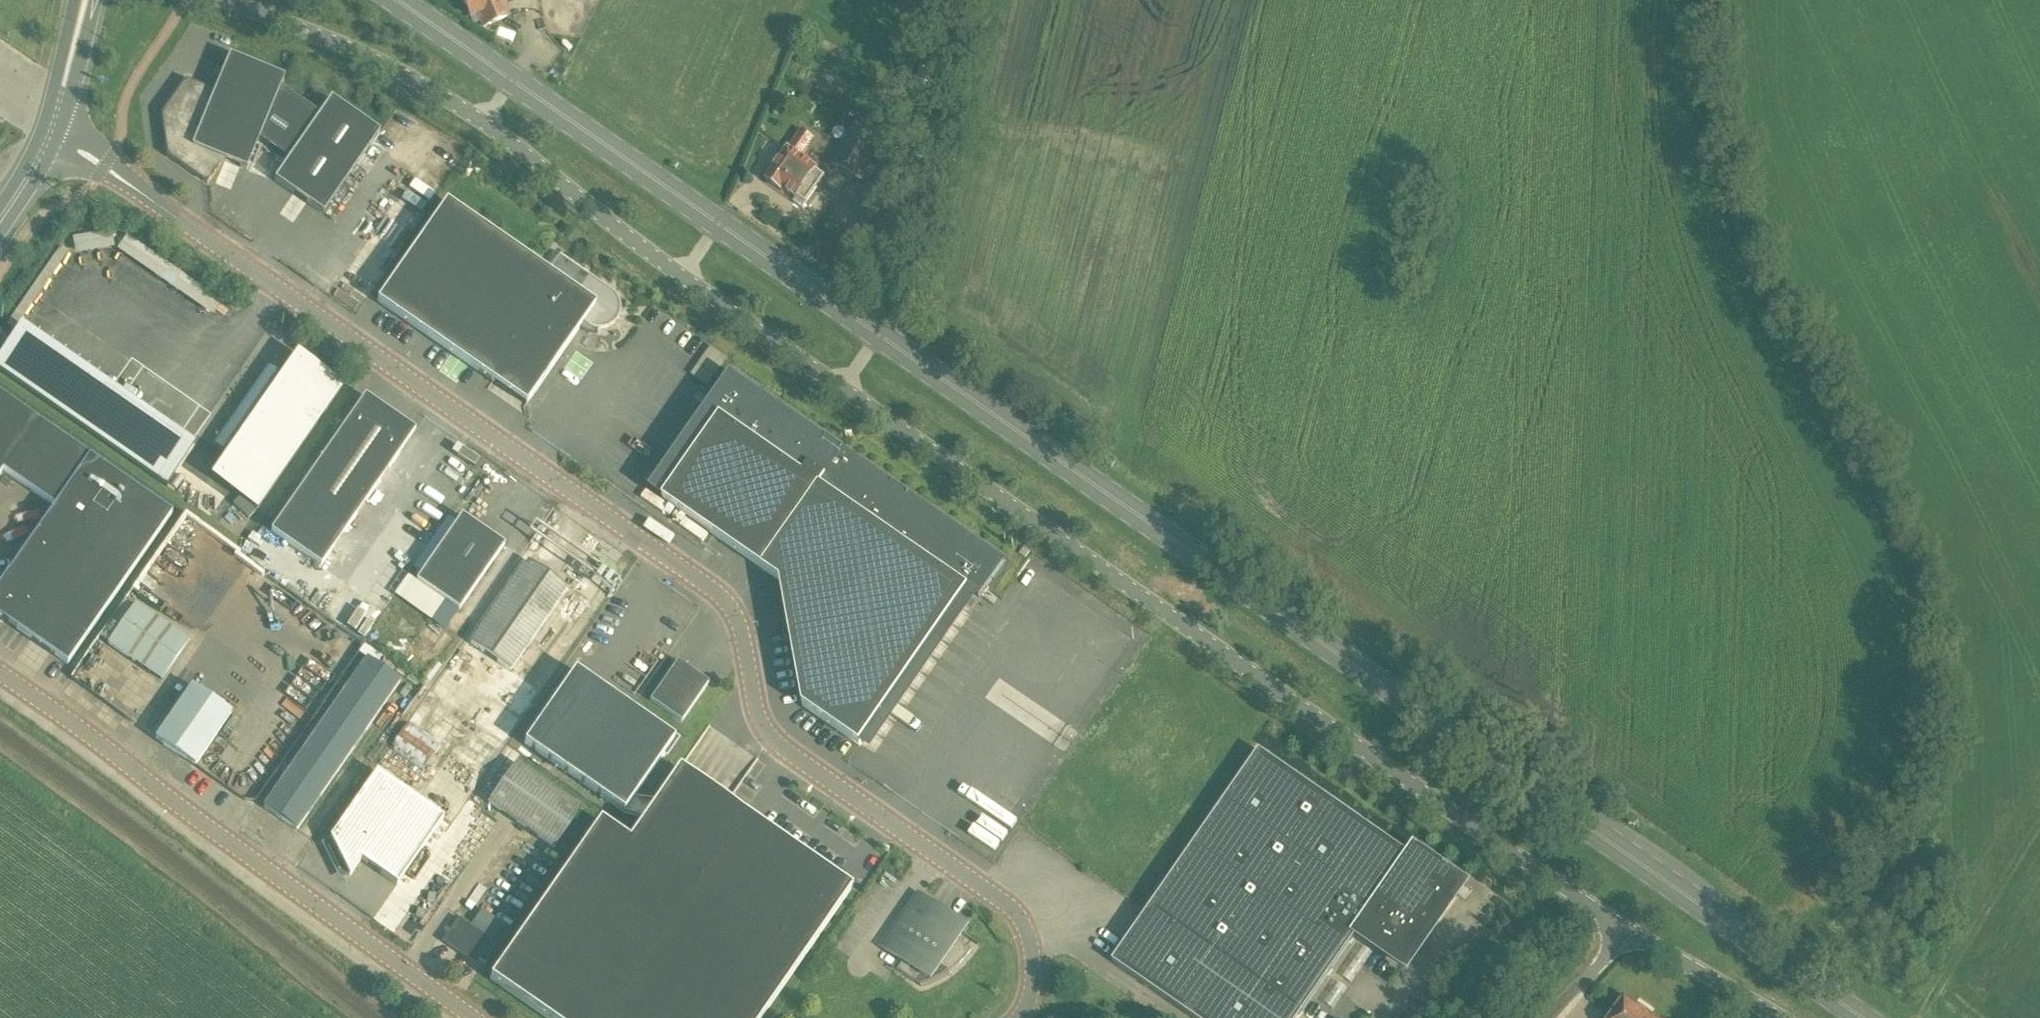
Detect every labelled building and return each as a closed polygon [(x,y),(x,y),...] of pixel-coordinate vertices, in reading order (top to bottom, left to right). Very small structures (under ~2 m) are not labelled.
[(507,16),(501,0),(463,0),(470,16),(478,13),(483,26),(507,16)] [(323,214),(380,132),(331,98),(319,115),(280,88),(284,78),(229,55),(214,92),(210,91),(210,90),(185,80),(161,114),(167,156),(207,184),(220,165),(217,163),(219,159),(246,170),(258,140),(288,160),(274,180),(323,214)] [(802,130),(789,149),(788,149),(766,180),(782,191),(783,189),(796,198),(798,197),(806,203),(825,177),(816,171),(817,169),(801,158),(814,139),(802,130)] [(862,181),(881,147),(851,131),(832,165),(862,181)] [(405,197),(394,219),(410,228),(421,206),(405,197)] [(540,266),(446,201),(377,301),(526,404),(579,328),(581,329),(583,331),(585,332),(587,333),(589,334),(591,334),(594,335),(596,335),(596,329),(600,329),(604,329),(607,327),(611,326),(612,325),(615,322),(616,320),(617,318),(618,316),(618,314),(619,312),(619,310),(619,308),(619,306),(618,304),(618,302),(617,300),(616,298),(615,296),(614,294),(612,293),(611,291),(552,250),(540,266)] [(77,245),(117,243),(116,229),(76,231),(77,245)] [(0,356),(0,366),(142,468),(167,434),(20,329),(0,356)] [(257,509),(343,385),(298,363),(284,383),(278,379),(281,375),(267,366),(212,444),(226,454),(229,450),(235,454),(220,475),(257,509)] [(772,576),(852,461),(842,454),(844,452),(827,440),(826,442),(731,377),(708,410),(719,418),(663,500),(772,576)] [(38,420),(0,394),(0,475),(2,472),(53,507),(0,583),(0,618),(68,665),(172,513),(38,420)] [(321,566),(415,431),(365,396),(271,531),(321,566)] [(459,452),(473,466),(483,456),(469,442),(459,452)] [(780,582),(795,667),(802,707),(861,744),(968,590),(980,598),(1003,565),(908,499),(910,497),(893,486),(892,489),(852,461),(772,576),(780,582)] [(459,611),(504,545),(461,516),(416,581),(459,611)] [(510,671),(567,588),(528,561),(470,643),(510,671)] [(162,681),(189,641),(135,604),(108,643),(162,681)] [(410,662),(425,653),(416,639),(401,649),(410,662)] [(951,682),(958,673),(928,650),(921,659),(951,682)] [(1069,654),(1063,664),(1096,684),(1102,674),(1069,654)] [(296,831),(400,682),(367,659),(263,808),(296,831)] [(681,722),(708,682),(677,661),(649,700),(681,722)] [(674,740),(631,710),(575,670),(524,743),(623,813),(674,740)] [(194,766),(231,713),(191,686),(155,739),(194,766)] [(423,698),(412,722),(451,741),(463,717),(423,698)] [(510,736),(521,710),(491,698),(480,724),(510,736)] [(424,749),(405,774),(423,788),(435,774),(423,765),(437,747),(414,728),(408,736),(424,749)] [(1462,887),(1439,871),(1441,867),(1414,849),(1410,855),(1259,750),(1112,962),(1194,1017),(1298,1017),(1357,934),(1406,968),(1452,902),(1449,899),(1454,892),(1457,895),(1462,887)] [(554,848),(581,809),(515,763),(488,802),(554,848)] [(678,769),(628,841),(599,821),(490,979),(546,1017),(761,1017),(851,889),(849,887),(838,874),(834,878),(678,769)] [(361,860),(378,872),(397,885),(443,818),(376,772),(330,838),(349,876),(361,860)] [(494,827),(500,819),(477,801),(471,809),(494,827)] [(516,898),(513,878),(494,881),(498,901),(516,898)] [(955,920),(921,896),(920,897),(922,898),(886,950),(885,949),(884,950),(904,963),(898,971),(922,988),(929,985),(937,982),(944,978),(950,974),(956,969),(962,963),(967,957),(972,951),(947,934),(958,919),(957,918),(955,920)] [(486,902),(472,911),(485,930),(499,921),(486,902)] [(874,909),(862,915),(869,929),(881,923),(874,909)] [(475,965),(492,941),(458,918),(441,942),(475,965)] [(1643,1009),(1624,996),(1613,1011),(1614,1012),(1609,1017),(1655,1017),(1643,1009)]
